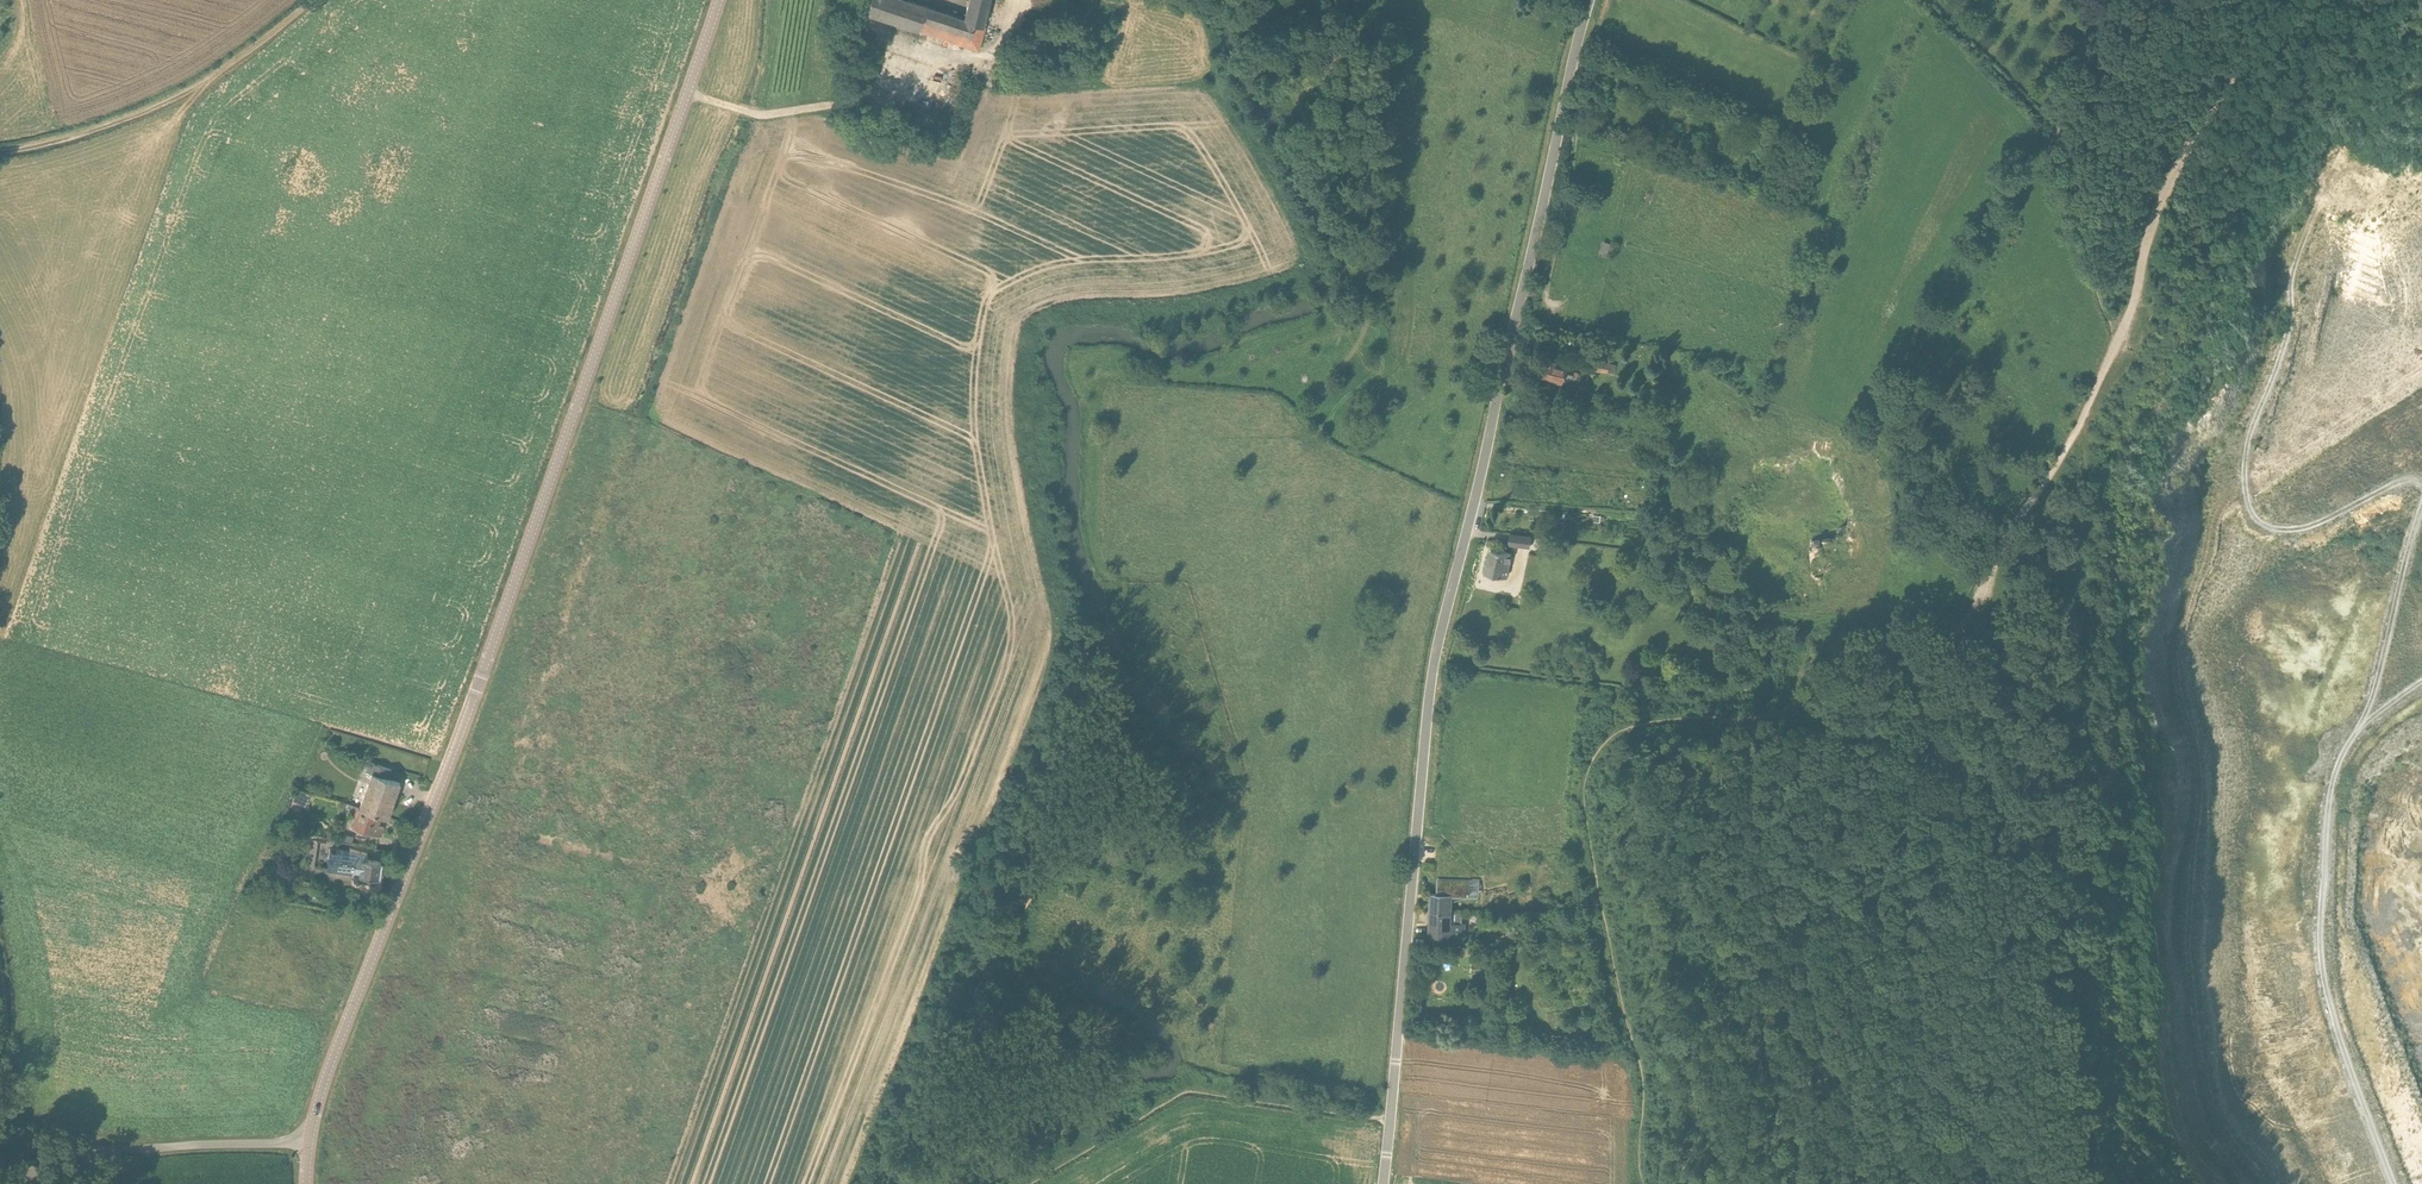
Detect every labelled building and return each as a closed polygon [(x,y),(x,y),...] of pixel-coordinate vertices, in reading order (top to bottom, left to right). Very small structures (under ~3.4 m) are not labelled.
[(866,14),(890,22),(890,23),(970,49),(975,51),(978,52),(985,27),(983,27),(990,0),(1003,3),(1004,0),(968,0),(963,18),(908,0),(870,0),(866,14)] [(1595,258),(1610,265),(1618,244),(1603,238),(1595,258)] [(1540,375),(1561,381),(1572,384),(1572,385),(1579,386),(1580,381),(1577,380),(1578,374),(1575,373),(1574,376),(1563,373),(1565,366),(1545,360),(1540,375)] [(1595,371),(1608,374),(1610,364),(1597,361),(1595,371)] [(1507,546),(1529,549),(1531,538),(1509,536),(1507,546)] [(1485,573),(1507,578),(1512,554),(1490,549),(1485,573)] [(358,808),(381,816),(387,818),(400,783),(371,773),(358,808)] [(296,792),(292,801),(306,807),(310,797),(296,792)] [(380,840),(381,837),(384,828),(377,826),(381,816),(358,808),(355,818),(349,816),(346,827),(356,831),(357,829),(374,835),(373,837),(380,840)] [(358,875),(379,878),(381,861),(376,860),(378,849),(362,847),(361,857),(338,854),(336,869),(358,872),(358,875)] [(1429,912),(1451,912),(1452,902),(1461,902),(1461,886),(1434,885),(1435,878),(1431,878),(1431,885),(1429,912)] [(1429,912),(1428,935),(1466,936),(1466,925),(1462,924),(1462,913),(1451,912),(1429,912)]
